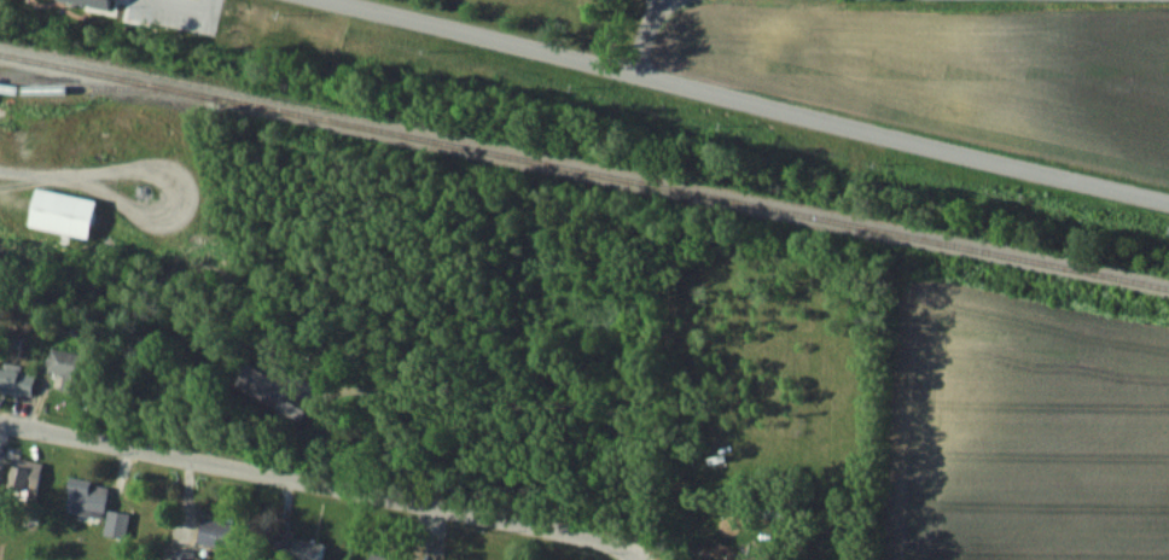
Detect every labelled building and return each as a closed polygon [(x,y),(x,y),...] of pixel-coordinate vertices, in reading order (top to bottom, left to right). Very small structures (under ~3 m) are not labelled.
[(27,226),(89,238),(96,199),(35,187),(27,226)] [(62,373),(60,390),(80,393),(86,353),(50,348),(46,371),(62,373)] [(31,395),(35,374),(0,367),(0,389),(31,395)] [(307,395),(244,367),(235,388),(298,416),(307,395)] [(38,467),(8,467),(7,498),(37,499),(38,467)] [(103,518),(108,483),(68,477),(63,512),(103,518)] [(128,512),(106,510),(103,535),(126,538),(128,512)] [(196,542),(228,548),(233,523),(201,517),(196,542)] [(322,540),(288,540),(288,559),(322,559),(322,540)]
